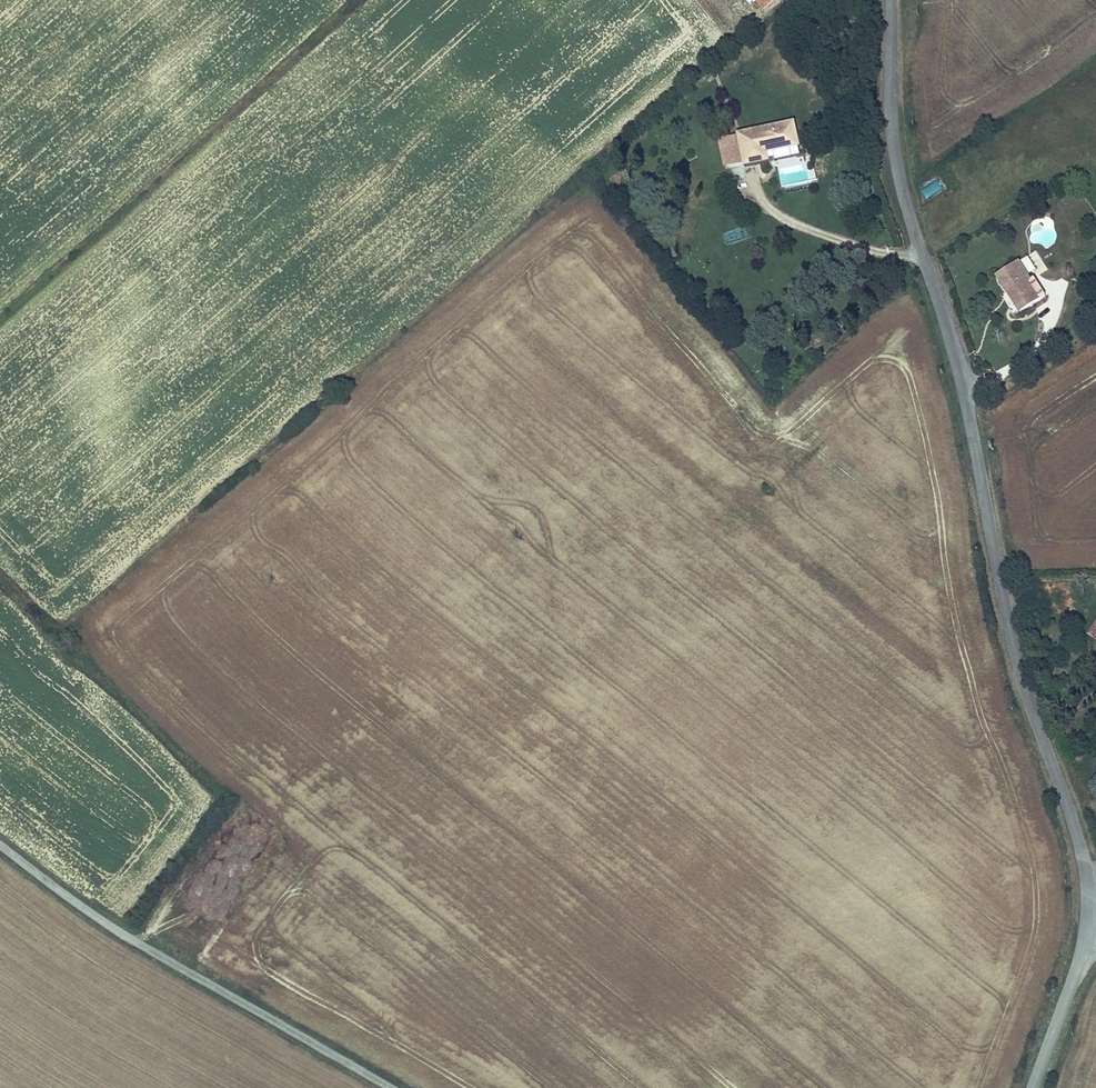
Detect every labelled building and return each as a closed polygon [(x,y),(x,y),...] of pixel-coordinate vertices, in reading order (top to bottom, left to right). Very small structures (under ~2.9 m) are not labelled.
[(800,147),(794,121),(736,135),(736,136),(743,165),(743,168),(770,162),(768,155),(800,147)] [(743,165),(736,136),(716,140),(723,170),(743,165)] [(1019,262),(994,278),(1017,315),(1042,300),(1030,281),(1019,262)] [(1034,278),(1030,281),(1042,300),(1046,298),(1034,278)] [(1095,641),(1095,623),(1088,635),(1095,641)]
